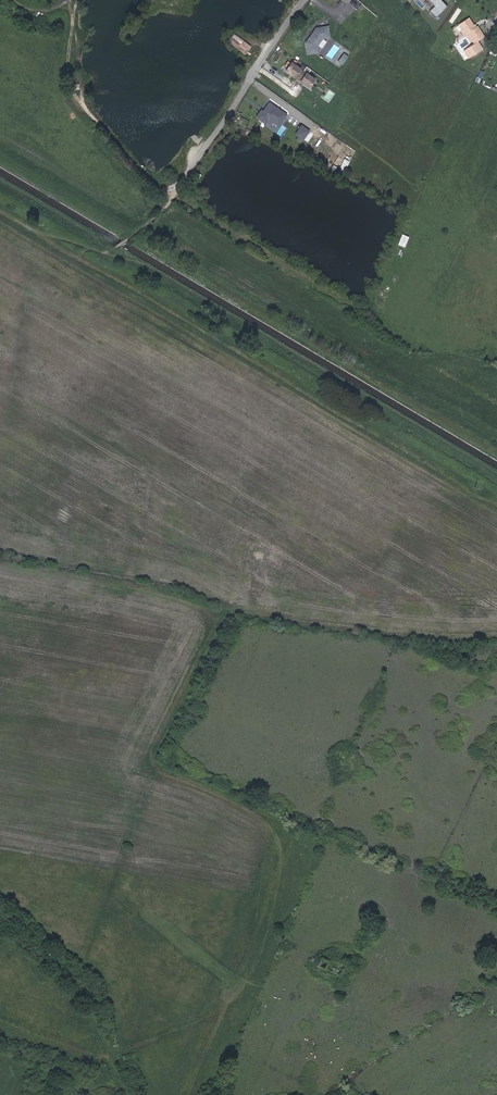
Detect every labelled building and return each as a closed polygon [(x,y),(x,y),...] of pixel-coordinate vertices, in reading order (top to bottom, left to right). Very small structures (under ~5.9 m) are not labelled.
[(442,0),(429,0),(435,6),(430,11),(438,19),(440,17),(439,15),(448,6),(442,0)] [(486,38),(480,28),(479,28),(477,26),(475,27),(470,20),(460,26),(467,36),(471,34),(477,44),(486,38)] [(309,43),(307,46),(309,58),(319,56),(318,49),(324,42),(331,41),(329,30),(317,32),(311,40),(312,41),(310,43),(309,43)] [(234,35),(229,41),(246,54),(249,50),(241,45),(244,42),(234,35)] [(479,54),(474,47),(466,52),(470,59),(479,54)] [(344,67),(350,60),(346,57),(341,64),(344,67)] [(298,82),(304,74),(292,66),(286,74),(298,82)] [(256,117),(267,124),(269,120),(281,127),(289,113),(269,102),(264,110),(262,108),(256,117)] [(303,143),(311,131),(303,125),(294,138),(303,143)] [(345,158),(338,171),(344,174),(350,161),(345,158)] [(399,244),(406,247),(410,236),(402,234),(399,244)] [(325,968),(328,961),(321,959),(318,965),(325,968)] [(332,971),(335,964),(328,961),(325,968),(332,971)] [(340,974),(342,967),(335,964),(332,971),(340,974)]
